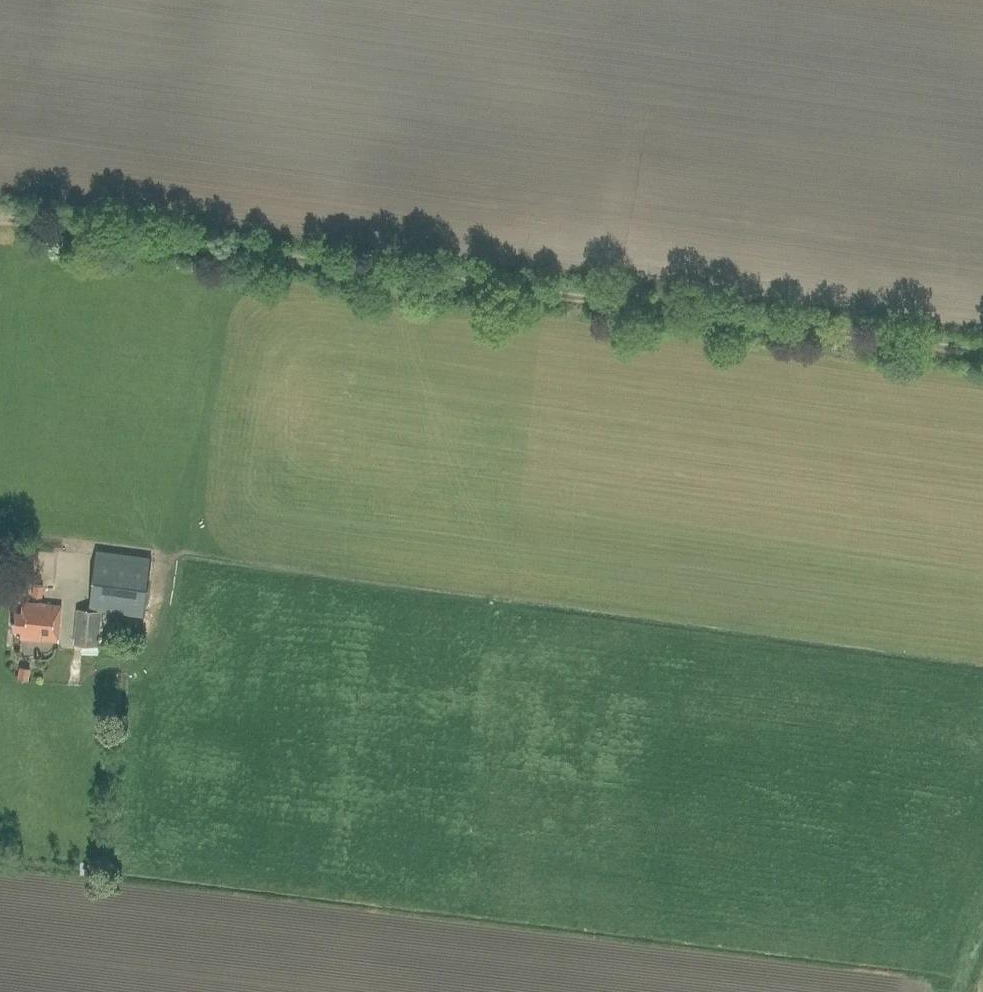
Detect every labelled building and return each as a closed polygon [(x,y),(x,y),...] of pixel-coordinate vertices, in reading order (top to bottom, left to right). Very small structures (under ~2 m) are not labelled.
[(152,556),(97,549),(90,610),(102,611),(145,617),(152,556)] [(58,643),(62,606),(24,602),(22,613),(14,612),(13,630),(21,631),(20,639),(58,643)] [(74,644),(99,646),(102,611),(90,610),(78,609),(74,644)]
